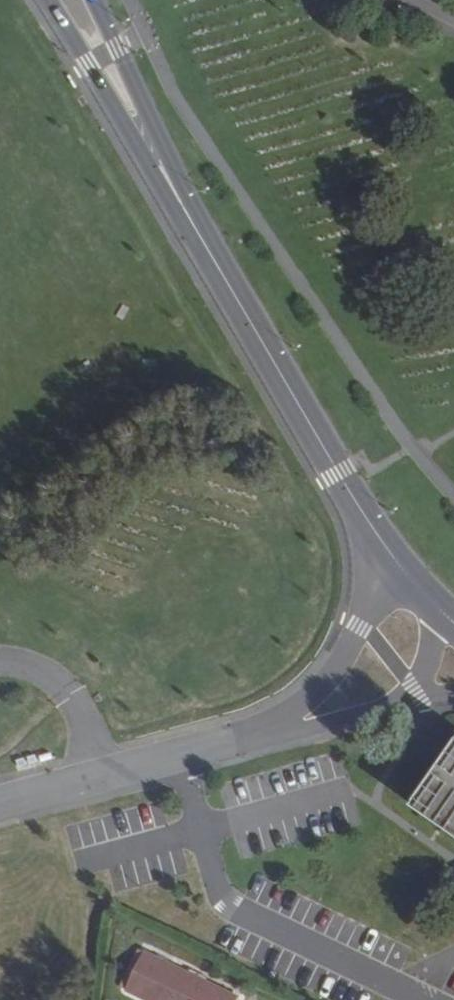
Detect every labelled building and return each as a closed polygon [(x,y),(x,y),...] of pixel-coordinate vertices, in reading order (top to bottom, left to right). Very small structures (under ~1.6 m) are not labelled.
[(424,805),(453,825),(453,761),(424,805)] [(126,992),(143,999),(240,999),(242,997),(146,950),(126,992)]
